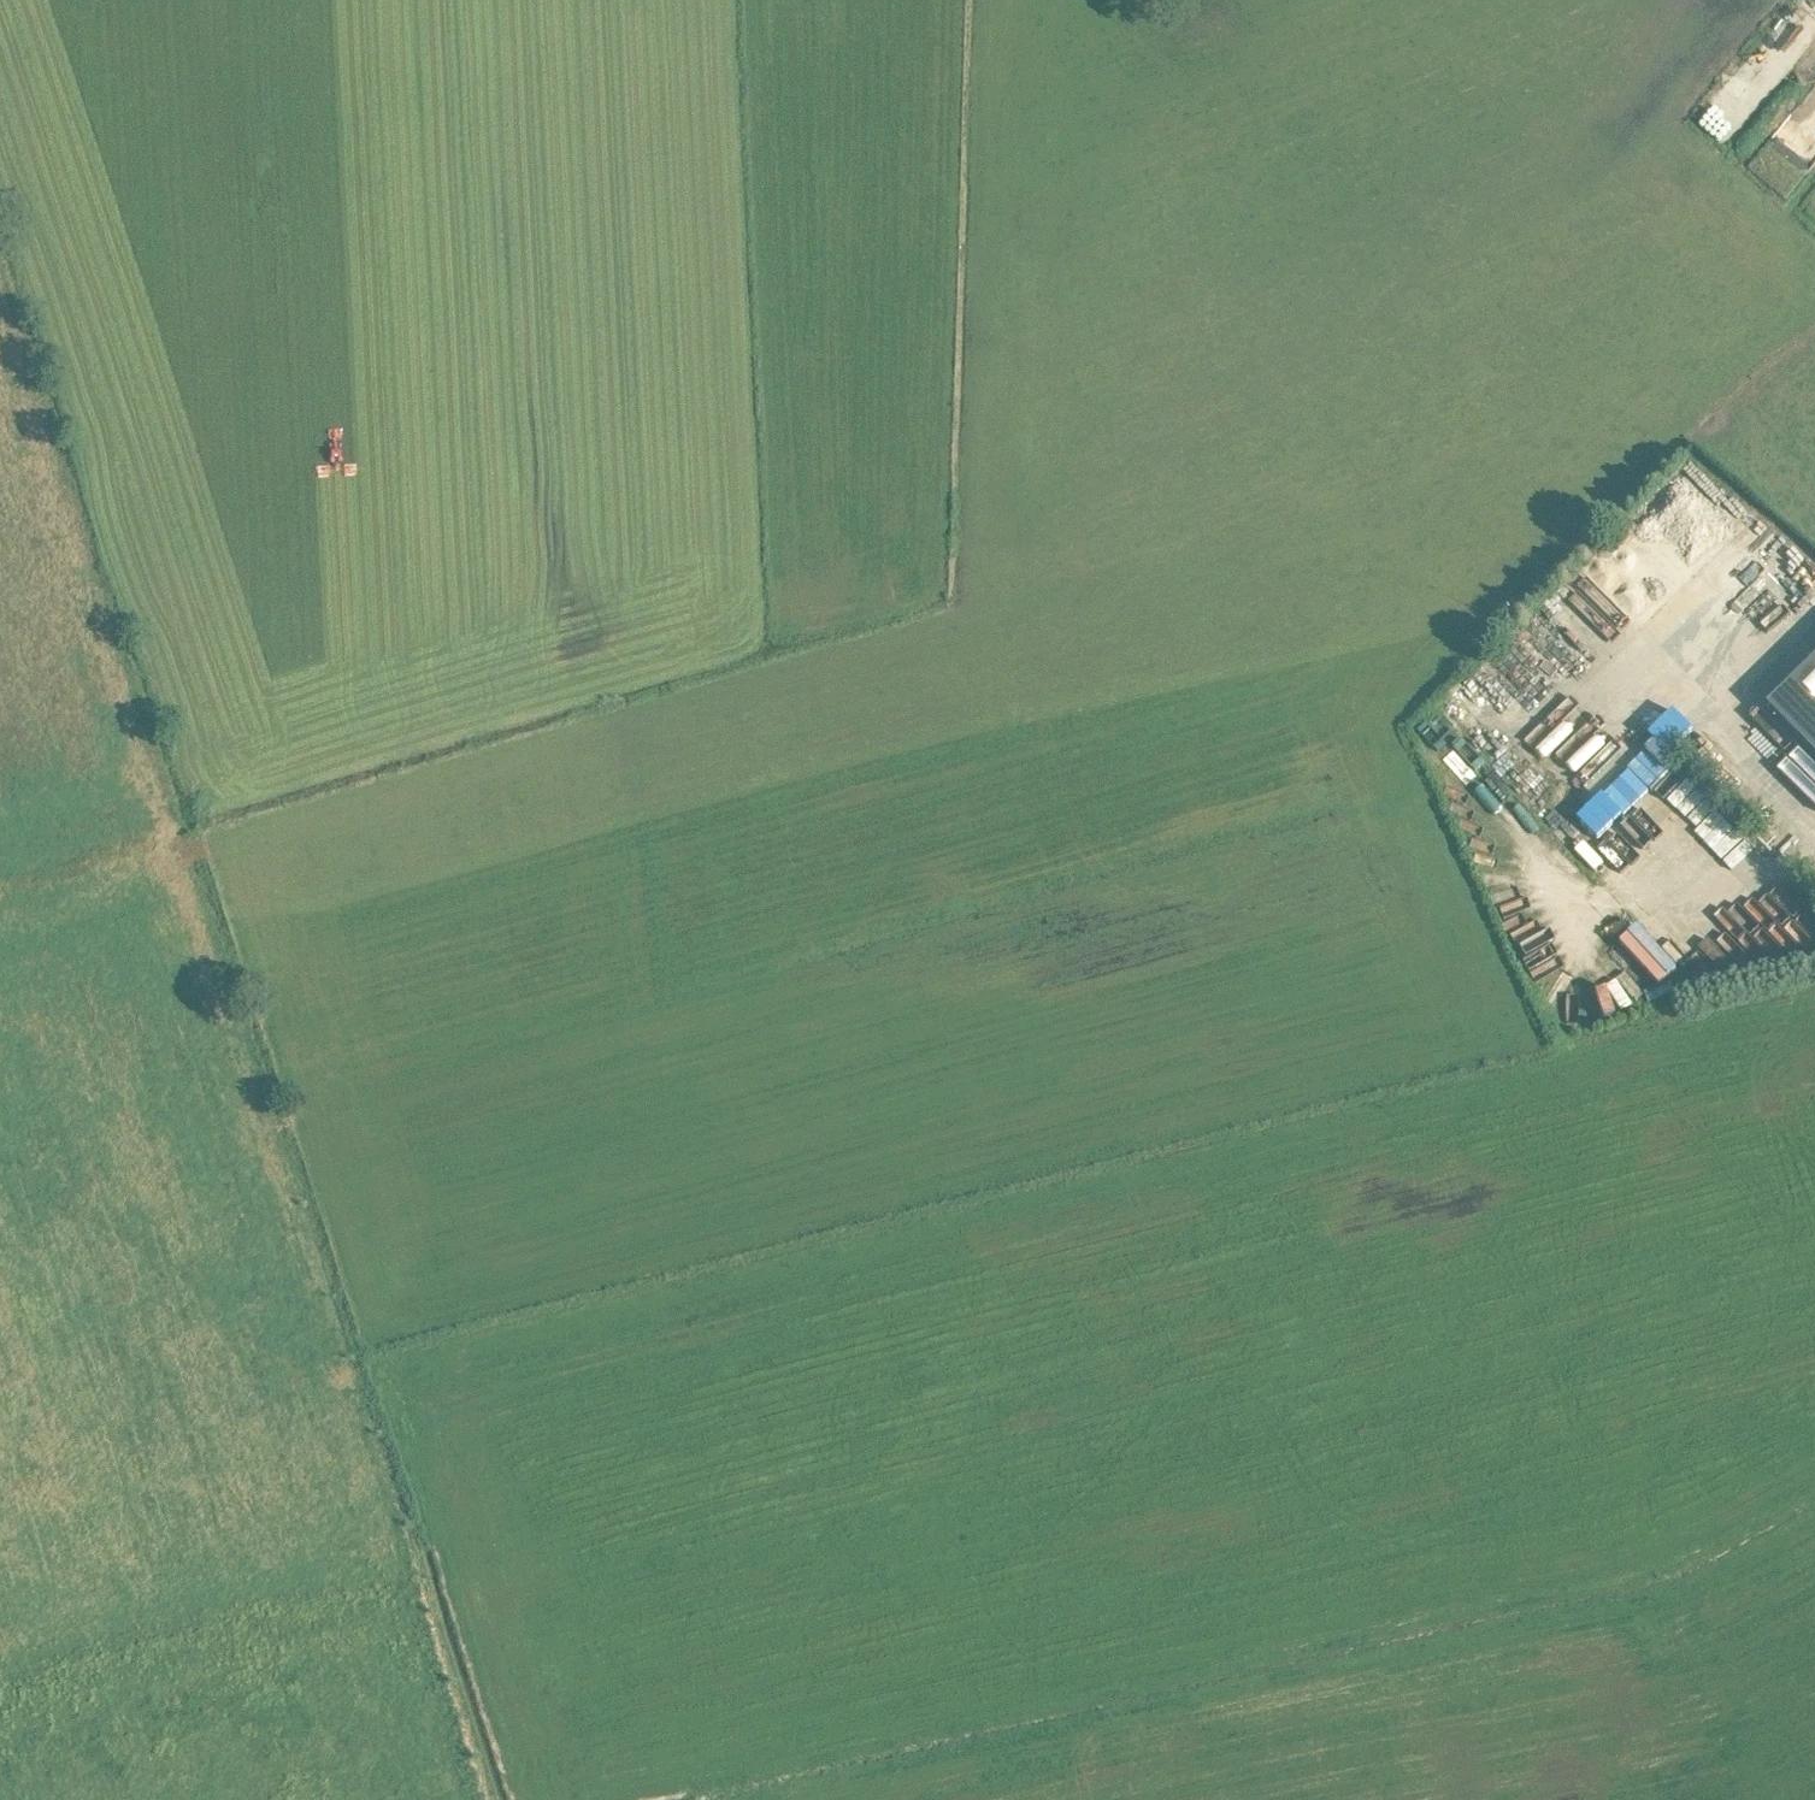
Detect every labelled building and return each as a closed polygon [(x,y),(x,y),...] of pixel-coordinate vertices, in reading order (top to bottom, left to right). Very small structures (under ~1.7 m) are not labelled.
[(1766,707),(1814,756),(1814,659),(1766,707)] [(1527,776),(1529,774),(1556,804),(1576,786),(1568,777),(1557,786),(1550,778),(1547,781),(1541,774),(1553,763),(1545,754),(1554,745),(1547,738),(1517,764),(1527,776)] [(1726,859),(1733,870),(1762,851),(1754,840),(1726,859)] [(1727,947),(1755,958),(1759,947),(1776,954),(1782,939),(1760,931),(1758,938),(1733,929),(1727,947)] [(1624,939),(1656,981),(1667,973),(1635,931),(1624,939)] [(1678,978),(1620,999),(1625,1012),(1683,990),(1678,978)]
